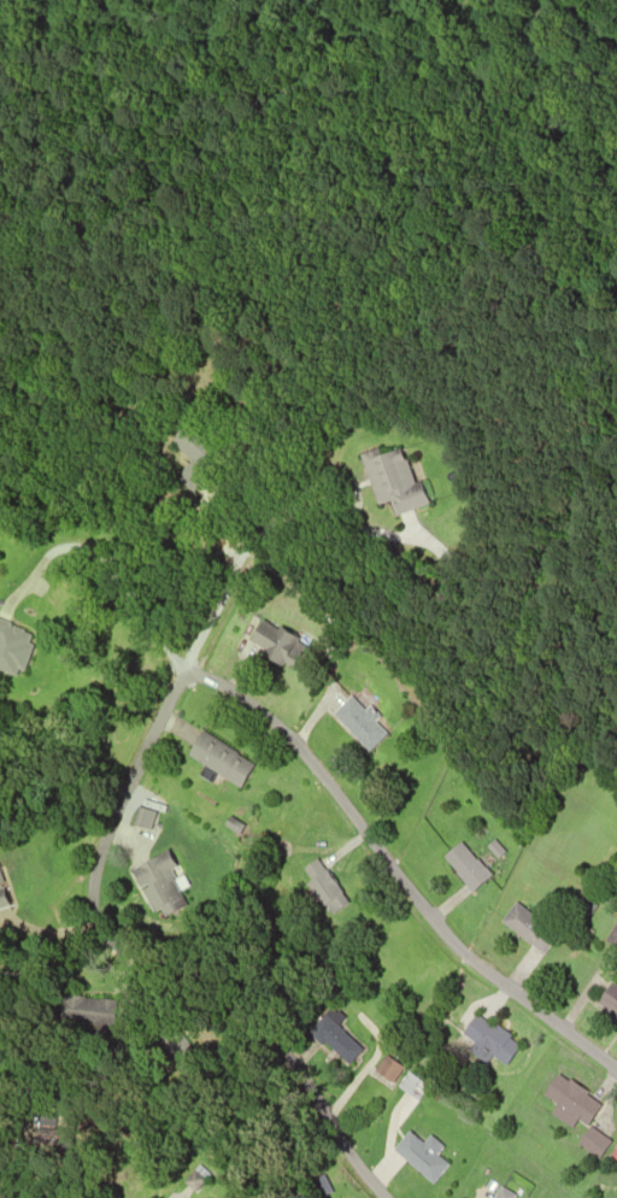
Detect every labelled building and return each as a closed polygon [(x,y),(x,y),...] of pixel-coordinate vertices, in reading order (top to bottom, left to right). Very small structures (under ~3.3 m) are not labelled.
[(184,423),(219,451),(202,471),(168,444),(184,423)] [(359,457),(399,444),(416,491),(375,504),(359,457)] [(260,619),(302,646),(288,669),(246,642),(260,619)] [(14,671),(0,667),(0,622),(28,630),(14,671)] [(347,695),(383,732),(365,750),(329,713),(347,695)] [(195,729),(251,767),(236,788),(181,751),(195,729)] [(133,805),(149,812),(141,832),(124,824),(133,805)] [(224,816),(249,832),(243,841),(218,826),(224,816)] [(457,841),(486,874),(466,891),(437,858),(457,841)] [(159,852),(182,904),(154,916),(131,864),(159,852)] [(311,861),(342,902),(324,916),(293,874),(311,861)] [(581,920),(592,905),(583,899),(572,914),(581,920)] [(510,903),(553,934),(539,953),(495,922),(510,903)] [(612,923),(616,926),(616,947),(616,949),(603,940),(612,923)] [(609,982),(616,989),(616,1019),(594,1003),(609,982)] [(63,994),(112,999),(110,1026),(60,1021),(63,994)] [(319,1014),(354,1046),(341,1062),(305,1029),(319,1014)] [(471,1014),(513,1045),(499,1064),(457,1034),(471,1014)] [(381,1053),(422,1084),(410,1100),(368,1070),(381,1053)] [(554,1076),(595,1106),(581,1126),(541,1096),(554,1076)] [(587,1127),(606,1140),(594,1156),(576,1141),(587,1127)] [(404,1129),(443,1162),(427,1182),(387,1150),(404,1129)] [(192,1170),(201,1180),(192,1191),(182,1181),(192,1170)] [(496,1188),(513,1197),(491,1197),(496,1188)]
